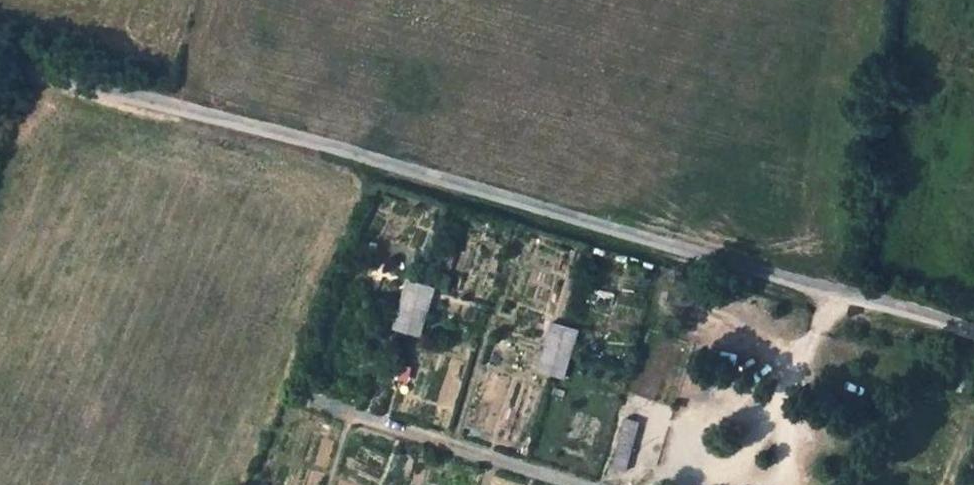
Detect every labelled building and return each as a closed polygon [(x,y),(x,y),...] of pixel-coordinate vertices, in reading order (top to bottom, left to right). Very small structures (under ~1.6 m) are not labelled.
[(439,289),(415,282),(401,330),(425,337),(439,289)] [(583,329),(557,321),(542,368),(567,376),(583,329)] [(643,422),(630,418),(616,464),(630,469),(643,422)]
